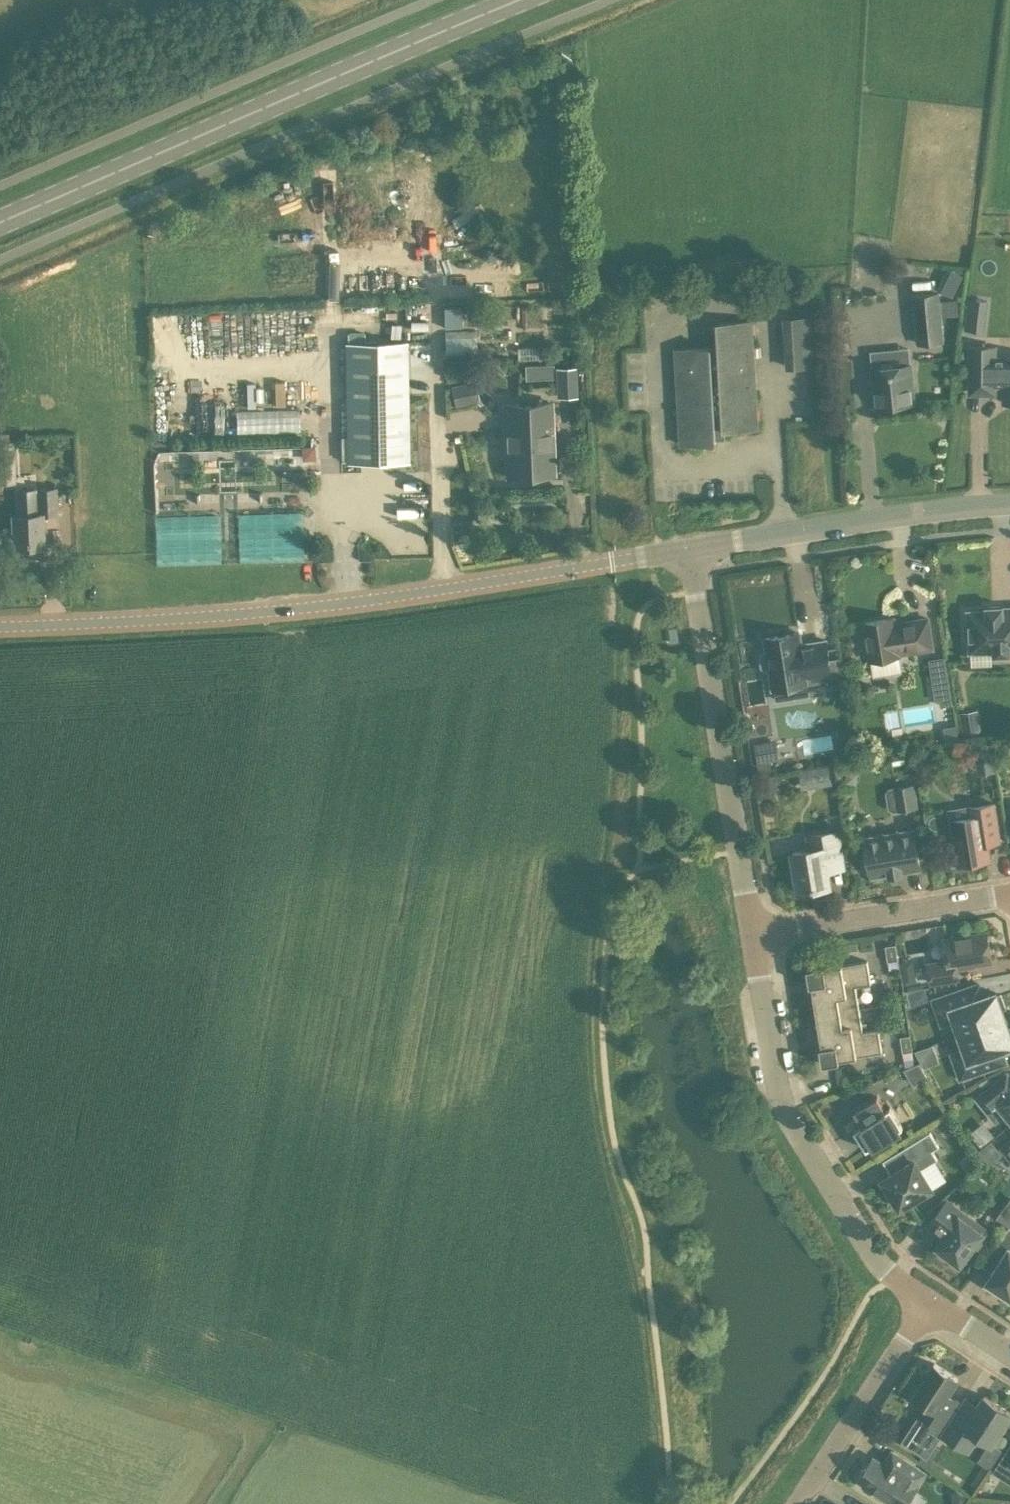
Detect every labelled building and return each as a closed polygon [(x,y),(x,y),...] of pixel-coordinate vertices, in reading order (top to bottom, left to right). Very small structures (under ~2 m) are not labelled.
[(937,289),(953,297),(963,274),(947,267),(937,289)] [(917,343),(944,341),(940,292),(913,294),(917,343)] [(969,328),(989,328),(989,296),(969,296),(969,328)] [(957,299),(941,300),(942,315),(958,314),(957,299)] [(460,307),(444,307),(444,327),(460,327),(460,307)] [(786,368),(815,367),(812,316),(783,317),(786,368)] [(713,347),(675,349),(681,444),(716,442),(715,438),(724,438),(724,429),(753,428),(747,320),(712,322),(713,347)] [(448,351),(479,349),(478,327),(447,329),(448,351)] [(406,341),(346,342),(348,463),(408,462),(406,341)] [(1006,384),(1005,402),(1009,402),(1009,356),(1006,356),(1006,358),(994,358),(994,346),(971,346),(971,392),(993,392),(994,384),(1006,384)] [(910,364),(872,367),(876,406),(914,403),(910,364)] [(538,380),(538,366),(524,366),(524,380),(538,380)] [(576,369),(555,370),(556,390),(577,389),(576,369)] [(475,379),(452,384),(457,404),(480,399),(475,379)] [(521,403),(504,404),(507,476),(536,475),(553,474),(550,402),(521,403)] [(301,429),(301,408),(238,409),(238,430),(301,429)] [(13,546),(43,545),(42,515),(58,514),(57,493),(57,487),(14,489),(15,514),(11,514),(13,546)] [(1003,607),(1003,605),(985,605),(985,610),(966,610),(967,623),(963,623),(964,639),(968,639),(968,652),(993,650),(993,654),(1009,654),(1009,607),(1003,607)] [(894,623),(894,617),(863,622),(870,660),(871,659),(874,676),(902,671),(899,653),(932,648),(928,618),(894,623)] [(764,653),(762,656),(763,665),(766,668),(770,667),(773,688),(775,687),(777,700),(794,698),(809,695),(808,692),(829,689),(844,687),(840,659),(829,661),(826,640),(801,644),(799,632),(765,637),(767,652),(764,653)] [(947,670),(931,672),(936,700),(952,698),(947,670)] [(960,713),(963,736),(982,733),(978,710),(960,713)] [(944,729),(947,743),(958,741),(956,727),(944,729)] [(769,762),(765,741),(754,743),(757,764),(759,776),(771,774),(769,762)] [(977,773),(996,771),(991,741),(972,744),(977,773)] [(823,784),(831,783),(828,766),(821,767),(823,784)] [(914,783),(894,786),(898,812),(918,808),(914,783)] [(951,819),(958,863),(989,859),(987,843),(1001,841),(996,803),(970,807),(971,816),(951,819)] [(920,868),(914,829),(864,837),(871,877),(888,874),(889,875),(903,873),(903,871),(920,868)] [(839,831),(811,835),(813,848),(792,852),(798,889),(831,884),(827,859),(843,856),(839,831)] [(790,846),(807,845),(807,835),(790,836),(790,846)] [(957,966),(992,960),(987,932),(944,939),(948,960),(928,963),(931,982),(959,978),(957,966)] [(888,961),(898,959),(895,943),(886,945),(888,961)] [(812,984),(817,1015),(859,1008),(855,985),(871,983),(867,960),(824,967),(824,965),(807,968),(810,984),(812,984)] [(915,974),(903,976),(904,984),(916,982),(915,974)] [(955,1019),(960,1034),(1005,1018),(1002,1008),(1006,1007),(1001,993),(997,995),(996,992),(965,1002),(960,989),(933,999),(941,1024),(955,1019)] [(863,1031),(859,1008),(817,1015),(822,1046),(820,1046),(823,1063),(839,1060),(839,1058),(882,1051),(878,1029),(863,1031)] [(1005,1018),(960,1034),(965,1048),(951,1053),(960,1078),(988,1068),(983,1055),(1009,1046),(1009,1027),(1008,1027),(1005,1018)] [(903,1051),(913,1050),(911,1034),(901,1036),(903,1051)] [(925,1065),(942,1059),(935,1041),(919,1047),(925,1065)] [(914,1085),(928,1076),(920,1062),(904,1069),(914,1085)] [(1009,1118),(1009,1091),(1007,1093),(997,1081),(977,1097),(995,1120),(1005,1112),(1009,1118)] [(854,1129),(867,1149),(903,1127),(890,1107),(886,1109),(877,1096),(854,1110),(862,1124),(854,1129)] [(891,1173),(882,1179),(900,1207),(946,1179),(934,1160),(937,1158),(932,1150),(939,1146),(930,1131),(904,1147),(912,1160),(891,1173)] [(1001,1147),(1009,1158),(1009,1140),(1001,1147)] [(989,1142),(978,1151),(989,1164),(999,1155),(989,1142)] [(928,1225),(944,1236),(937,1245),(960,1263),(968,1252),(972,1255),(990,1231),(947,1199),(928,1225)] [(1004,1255),(987,1281),(1009,1296),(1009,1226),(993,1247),(1004,1255)] [(940,1427),(953,1407),(943,1400),(958,1377),(934,1362),(930,1369),(925,1372),(922,1376),(922,1382),(914,1395),(927,1403),(920,1414),(940,1427)] [(978,1434),(992,1443),(1009,1415),(1009,1411),(984,1394),(977,1405),(966,1397),(942,1434),(968,1451),(978,1434)] [(937,1441),(912,1425),(902,1441),(926,1457),(937,1441)] [(994,1471),(1009,1481),(1009,1446),(994,1471)] [(858,1480),(873,1490),(873,1491),(873,1495),(880,1499),(883,1498),(884,1497),(895,1503),(905,1503),(917,1485),(926,1471),(892,1450),(884,1463),(874,1456),(858,1480)] [(967,1496),(956,1488),(953,1492),(955,1503),(961,1503),(967,1496)]
